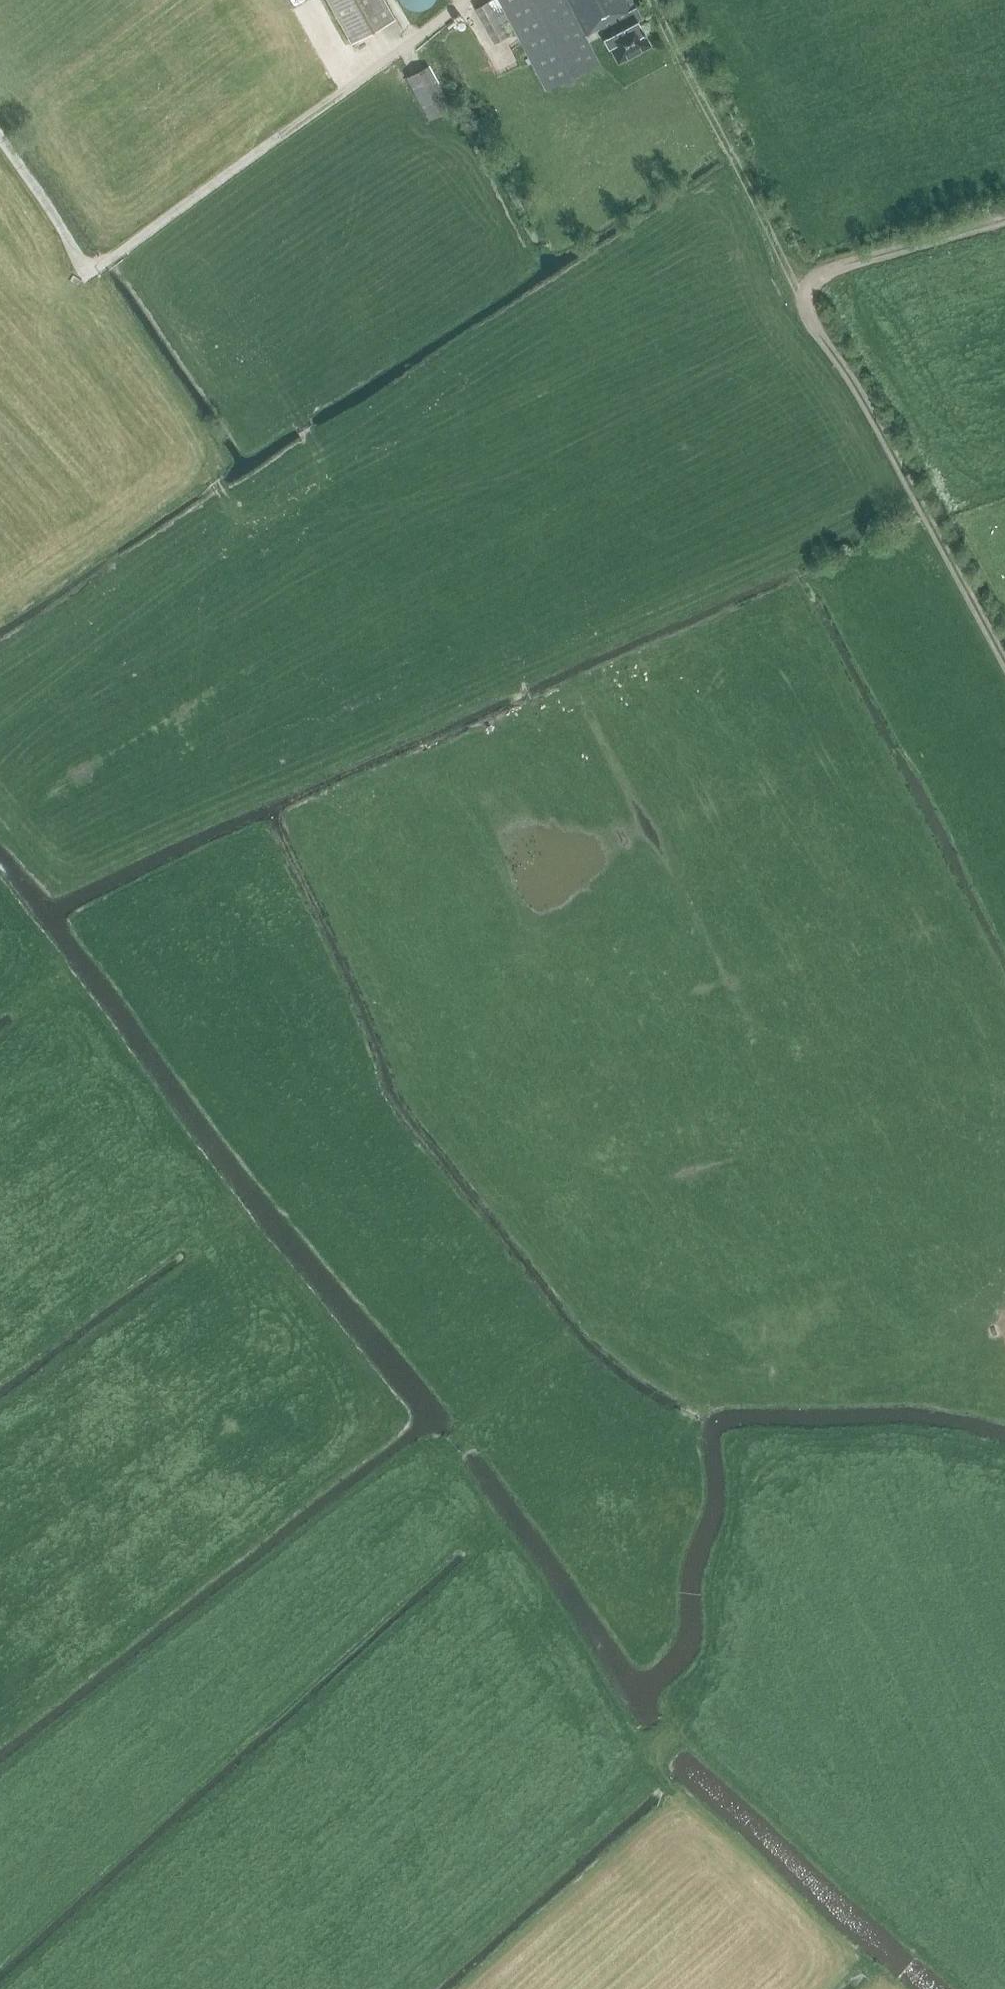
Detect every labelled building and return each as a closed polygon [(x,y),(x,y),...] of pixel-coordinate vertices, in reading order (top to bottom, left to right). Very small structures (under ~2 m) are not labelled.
[(350,42),(393,18),(383,0),(326,0),(350,42)] [(401,4),(408,8),(416,10),(424,8),(431,4),(433,0),(398,0),(401,4)] [(474,7),(492,43),(506,37),(499,22),(508,17),(545,90),(597,63),(582,35),(598,28),(618,62),(646,46),(640,34),(641,34),(635,23),(641,20),(631,0),(488,0),(474,7)] [(405,77),(428,121),(450,109),(427,66),(405,77)]
